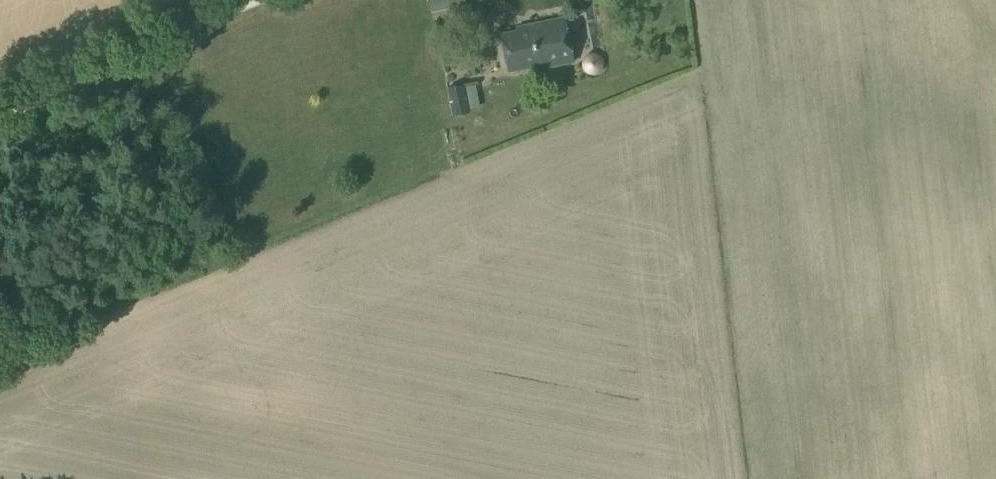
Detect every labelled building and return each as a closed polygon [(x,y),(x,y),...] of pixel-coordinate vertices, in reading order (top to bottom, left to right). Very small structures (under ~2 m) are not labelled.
[(465,5),(464,0),(431,0),(433,12),(465,5)] [(538,70),(574,63),(566,20),(518,29),(519,32),(501,36),(508,73),(537,68),(538,70)] [(464,87),(464,85),(446,89),(452,117),(470,113),(469,110),(480,107),(476,85),(464,87)]
